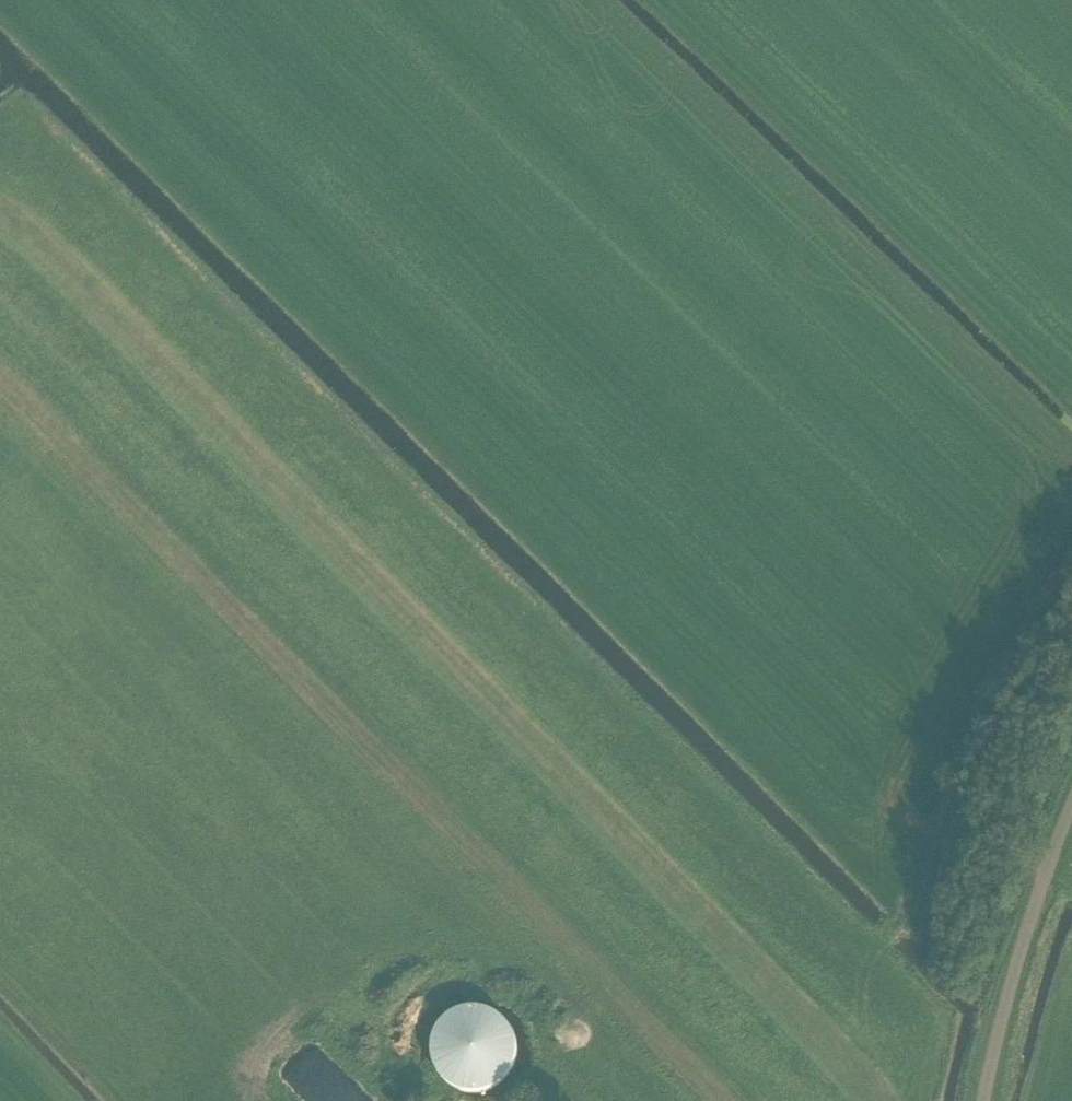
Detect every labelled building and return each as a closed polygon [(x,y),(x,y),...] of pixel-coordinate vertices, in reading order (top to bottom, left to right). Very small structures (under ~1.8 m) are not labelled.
[(442,1091),(442,1094),(442,1096),(443,1100),(444,1100),(503,1100),(504,1097),(504,1094),(505,1091),(504,1088),(504,1084),(503,1081),(502,1079),(501,1076),(499,1073),(498,1072),(496,1069),(493,1067),(492,1066),(490,1064),(486,1062),(484,1061),(481,1061),(478,1060),(474,1060),(471,1060),(468,1060),(466,1060),(462,1061),(459,1063),(457,1064),(454,1066),(451,1068),(449,1071),(447,1073),(446,1075),(445,1078),(443,1081),(443,1084),(442,1088),(442,1091)]
